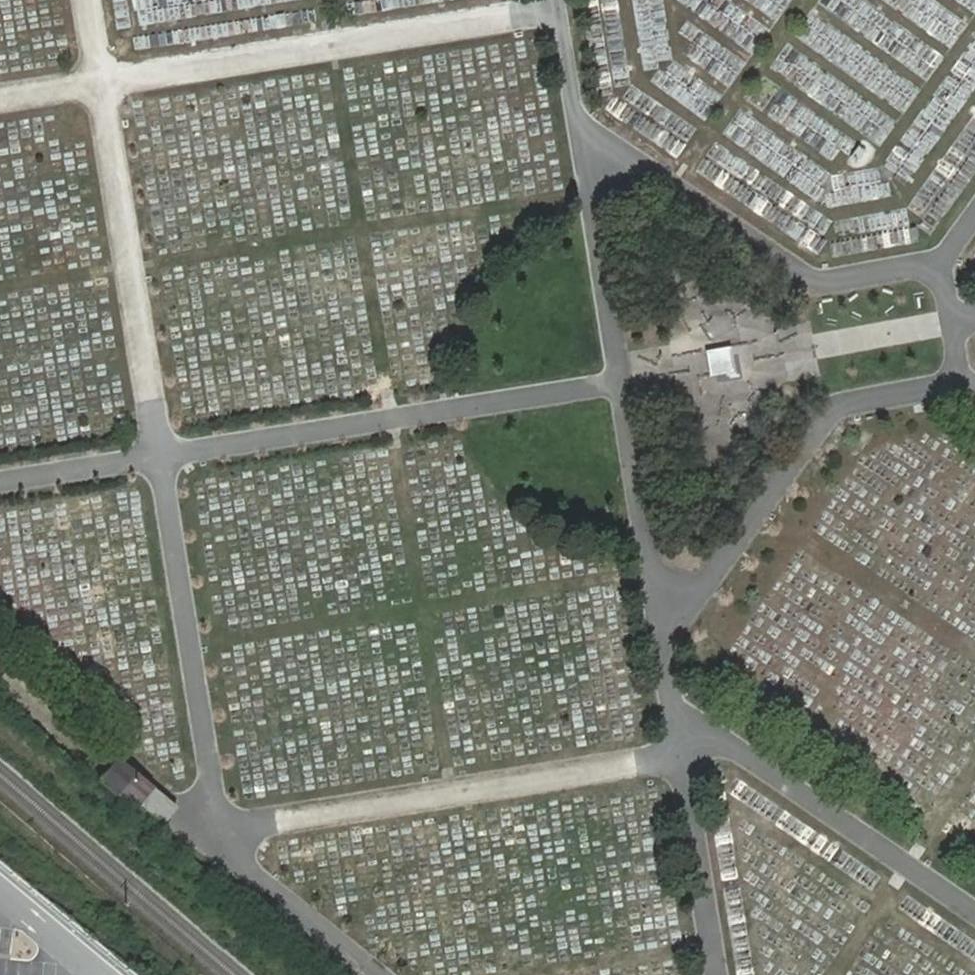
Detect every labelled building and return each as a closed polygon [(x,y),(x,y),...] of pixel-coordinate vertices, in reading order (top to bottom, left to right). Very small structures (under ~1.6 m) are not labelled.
[(710,375),(737,375),(737,348),(710,348),(710,375)] [(149,787),(114,758),(99,776),(136,805),(149,787)]
